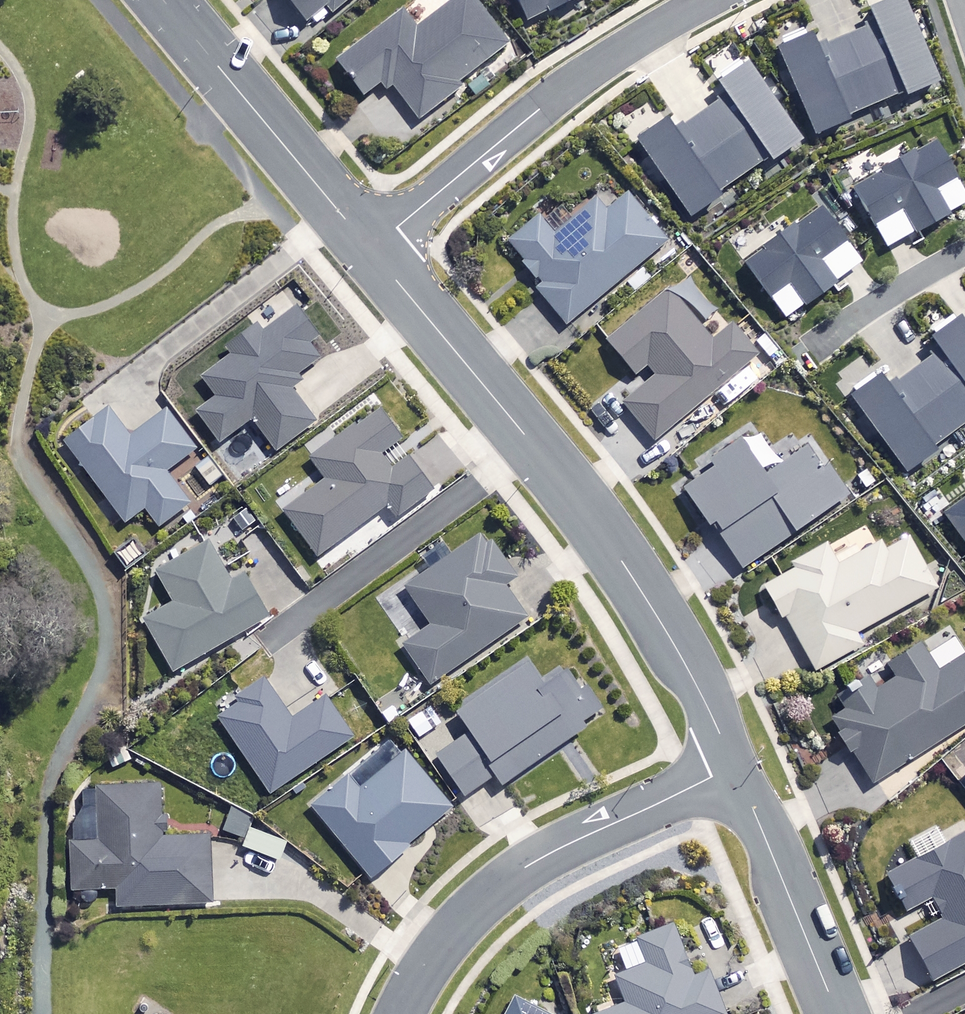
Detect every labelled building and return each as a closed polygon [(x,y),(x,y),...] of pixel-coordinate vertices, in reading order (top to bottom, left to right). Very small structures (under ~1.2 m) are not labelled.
[(305,24),(327,6),(331,11),(345,0),(285,0),(305,24)] [(415,117),(457,86),(453,81),(506,42),(475,0),(447,0),(412,26),(401,11),(335,59),(361,94),(385,77),(415,117)] [(525,22),(570,0),(515,0),(525,22)] [(903,0),(880,0),(865,6),(871,22),(814,47),(807,32),(775,46),(811,131),(936,78),(903,0)] [(705,57),(717,75),(713,77),(725,94),(672,129),(663,116),(634,136),(685,213),(801,136),(747,55),(741,59),(729,41),(705,57)] [(964,199),(930,137),(849,183),(883,245),(964,199)] [(664,238),(615,178),(559,223),(541,201),(501,234),(539,280),(533,285),(562,321),(664,238)] [(860,263),(818,203),(741,256),(783,316),(860,263)] [(750,356),(680,269),(601,333),(641,381),(619,399),(650,438),(750,356)] [(313,332),(293,305),(259,330),(252,320),(223,341),(229,349),(198,372),(213,392),(192,407),(216,439),(248,415),(273,447),(312,418),(283,380),(317,355),(305,338),(313,332)] [(953,311),(926,332),(937,347),(887,384),(877,370),(846,394),(903,470),(964,424),(964,327),(953,311)] [(279,504),(313,554),(383,506),(391,516),(434,486),(375,400),(301,451),(319,477),(279,504)] [(127,433),(104,403),(60,436),(122,518),(142,503),(156,523),(187,500),(163,468),(193,446),(163,406),(127,433)] [(782,456),(760,426),(681,482),(740,566),(844,492),(807,439),(782,456)] [(964,541),(964,497),(944,512),(964,541)] [(511,573),(481,529),(402,583),(428,620),(399,640),(427,680),(523,614),(500,581),(511,573)] [(934,587),(906,536),(884,548),(878,537),(834,561),(824,544),(759,580),(778,615),(782,613),(812,668),(859,643),(852,631),(934,587)] [(228,576),(206,537),(153,567),(169,596),(139,613),(169,667),(265,613),(241,569),(228,576)] [(918,641),(886,662),(894,674),(873,687),(864,673),(837,691),(844,702),(826,713),(869,782),(964,720),(964,651),(937,669),(918,641)] [(467,727),(432,751),(460,793),(491,772),(498,781),(599,713),(565,662),(540,679),(525,658),(453,707),(467,727)] [(289,715),(262,674),(240,689),(242,693),(214,711),(266,789),(352,732),(325,691),(289,715)] [(415,740),(442,721),(428,701),(401,719),(415,740)] [(449,804),(403,748),(358,786),(343,769),(306,800),(367,873),(449,804)] [(157,833),(156,780),(94,781),(95,837),(67,838),(68,885),(152,883),(153,903),(207,902),(205,831),(157,833)] [(884,874),(903,910),(932,894),(943,914),(907,934),(931,979),(964,961),(964,830),(884,874)] [(671,921),(634,935),(644,961),(612,973),(622,1000),(588,1013),(589,1013),(723,1013),(703,959),(687,965),(671,921)] [(515,998),(506,1013),(545,1013),(515,998)]
